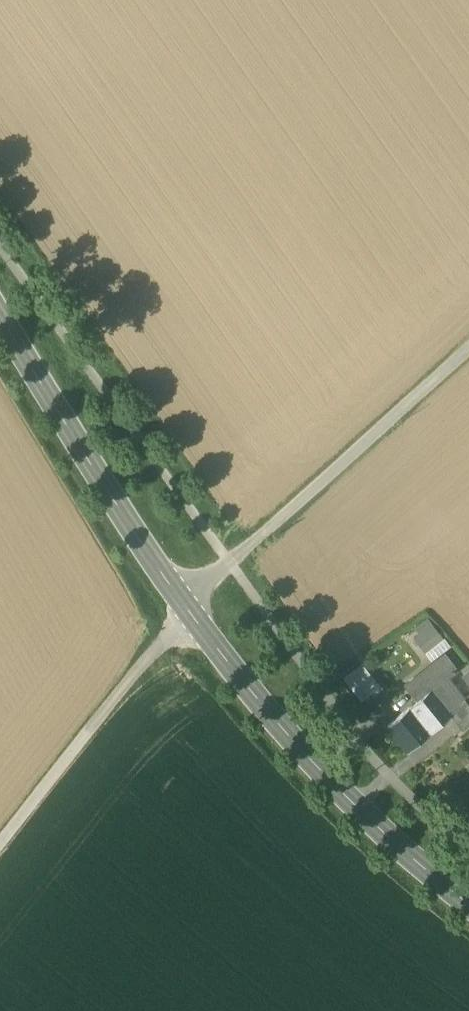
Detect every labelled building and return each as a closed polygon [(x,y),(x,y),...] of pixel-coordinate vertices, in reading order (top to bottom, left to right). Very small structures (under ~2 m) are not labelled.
[(428,659),(448,644),(426,615),(406,630),(428,659)] [(406,686),(418,701),(432,690),(449,711),(463,699),(464,700),(447,679),(457,671),(445,655),(406,686)] [(360,661),(340,674),(356,700),(377,687),(360,661)] [(452,714),(449,711),(432,690),(418,701),(387,727),(408,753),(431,733),(451,716),(452,714)] [(463,730),(468,725),(468,707),(464,700),(463,699),(449,711),(452,714),(451,716),(463,730)]
